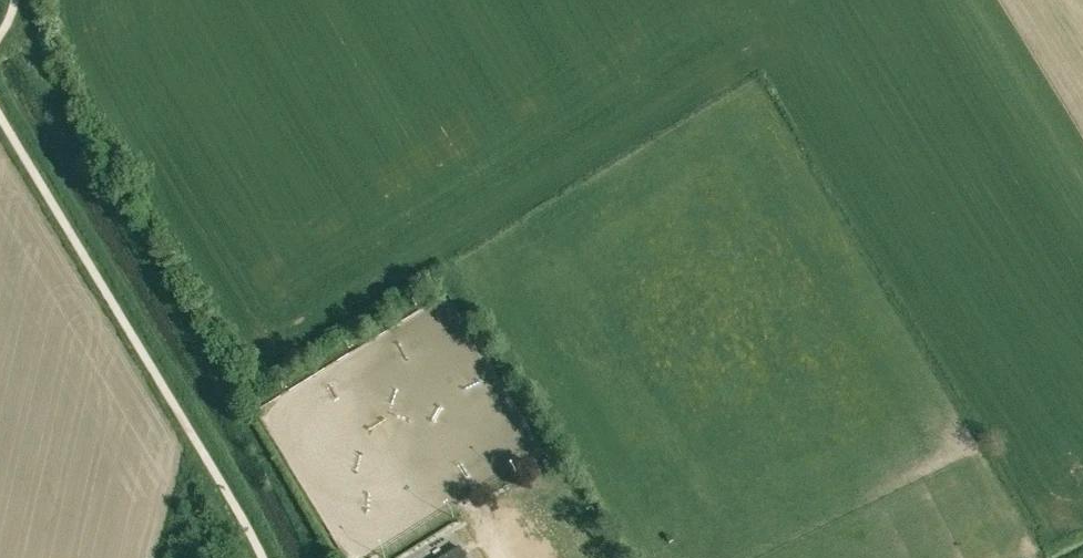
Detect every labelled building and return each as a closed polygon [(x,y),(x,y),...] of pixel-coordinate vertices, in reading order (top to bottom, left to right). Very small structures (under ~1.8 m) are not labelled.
[(460,548),(444,557),(466,557),(460,548)]
